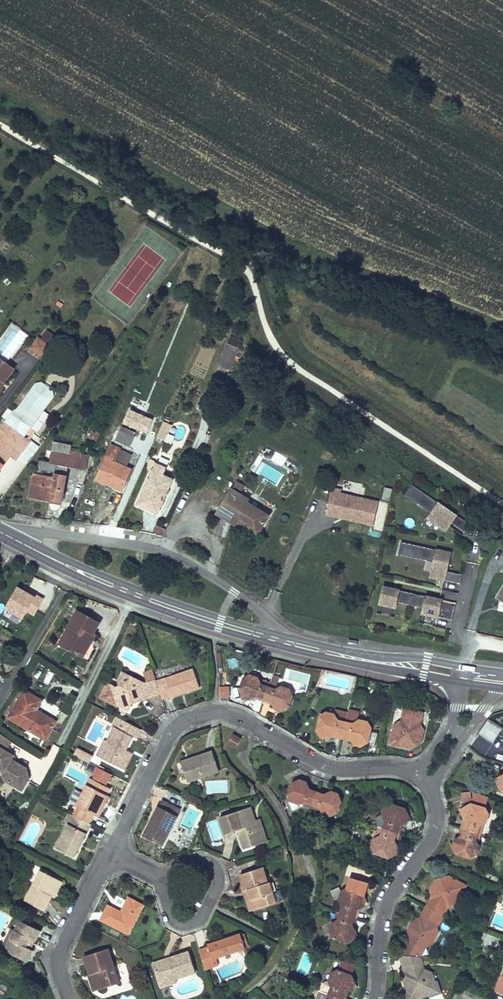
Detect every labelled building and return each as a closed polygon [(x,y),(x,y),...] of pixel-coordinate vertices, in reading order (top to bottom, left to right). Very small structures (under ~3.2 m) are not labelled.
[(49,345),(37,336),(28,349),(40,357),(49,345)] [(218,365),(230,370),(230,369),(239,348),(228,343),(218,365)] [(244,350),(239,348),(230,369),(235,371),(244,350)] [(0,358),(0,382),(1,381),(3,383),(14,368),(0,358)] [(52,390),(41,382),(35,383),(16,409),(11,412),(4,422),(24,437),(53,397),(52,390)] [(163,420),(157,436),(167,439),(173,423),(163,420)] [(4,422),(0,427),(0,469),(10,455),(16,460),(30,441),(27,439),(24,437),(4,422)] [(134,436),(120,430),(115,440),(129,447),(134,436)] [(82,453),(69,451),(70,445),(53,442),(49,463),(68,466),(79,468),(82,453)] [(126,467),(114,462),(120,449),(121,448),(112,445),(96,479),(121,490),(131,469),(126,467)] [(120,449),(114,462),(126,467),(132,455),(120,449)] [(68,466),(49,463),(40,461),(37,475),(57,478),(57,474),(66,476),(68,466)] [(172,480),(163,475),(166,468),(156,463),(138,504),(157,513),(172,480)] [(66,476),(57,474),(57,478),(37,475),(34,474),(30,496),(61,502),(66,476)] [(464,532),(469,525),(412,485),(405,495),(431,513),(437,517),(433,522),(445,531),(451,523),(464,532)] [(389,499),(391,487),(384,486),(381,498),(389,499)] [(248,499),(232,489),(217,513),(226,519),(228,516),(231,518),(230,519),(230,520),(231,521),(232,523),(234,523),(235,523),(236,521),(235,524),(245,530),(249,523),(250,524),(259,529),(260,529),(268,516),(246,502),(248,499)] [(377,496),(328,489),(324,516),(373,523),(377,496)] [(428,518),(433,522),(437,517),(431,513),(428,518)] [(163,535),(166,528),(157,524),(154,531),(163,535)] [(256,533),(259,529),(250,524),(248,528),(256,533)] [(461,575),(445,572),(450,554),(400,542),(398,554),(433,562),(431,573),(437,574),(436,579),(459,584),(461,575)] [(26,611),(36,615),(44,594),(15,583),(2,616),(21,623),(26,611)] [(451,620),(455,604),(383,587),(379,604),(394,607),(396,602),(422,608),(421,613),(451,620)] [(99,624),(79,611),(77,610),(67,627),(70,633),(62,646),(82,658),(89,645),(87,643),(93,634),(99,624)] [(58,643),(62,646),(70,633),(67,627),(58,643)] [(194,669),(156,682),(160,693),(162,698),(171,695),(172,696),(200,687),(194,669)] [(153,671),(144,673),(148,683),(149,682),(156,680),(153,671)] [(140,697),(141,699),(154,695),(149,682),(148,683),(145,684),(123,672),(119,681),(120,686),(115,688),(114,685),(108,682),(101,697),(116,705),(117,704),(114,695),(119,699),(121,705),(128,709),(132,702),(133,699),(140,697)] [(262,680),(260,681),(258,677),(252,680),(250,674),(243,678),(239,689),(243,697),(247,695),(249,699),(253,697),(257,696),(264,698),(269,682),(262,680)] [(279,678),(272,675),(270,682),(277,685),(279,678)] [(156,682),(156,680),(149,682),(154,695),(160,693),(156,682)] [(284,691),(282,685),(278,687),(277,685),(270,682),(269,682),(264,698),(271,701),(273,704),(275,708),(279,706),(281,711),(289,707),(293,695),(290,688),(284,691)] [(228,686),(220,686),(220,697),(228,697),(228,686)] [(42,700),(24,689),(8,717),(45,739),(56,721),(40,711),(39,713),(36,711),(42,700)] [(422,720),(423,712),(403,708),(402,716),(403,718),(401,720),(394,724),(392,734),(400,747),(409,749),(421,741),(418,736),(419,733),(424,729),(421,724),(419,722),(422,720)] [(346,721),(339,720),(336,715),(335,713),(330,716),(327,711),(320,715),(317,730),(322,737),(326,735),(328,739),(332,737),(335,734),(343,736),(346,721)] [(346,721),(343,736),(350,738),(352,741),(355,745),(359,743),(361,747),(368,742),(372,727),(368,721),(363,724),(360,719),(357,721),(358,713),(349,711),(347,718),(346,721)] [(118,729),(122,720),(117,717),(113,725),(115,726),(114,727),(118,729)] [(493,742),(502,726),(487,717),(478,733),(493,742)] [(140,729),(122,720),(118,729),(114,727),(107,742),(105,741),(97,756),(120,768),(128,753),(125,751),(125,749),(132,737),(136,738),(140,729)] [(0,734),(0,770),(1,771),(0,772),(0,774),(2,780),(18,791),(26,780),(25,774),(17,768),(8,762),(10,758),(4,754),(12,742),(0,734)] [(241,739),(233,734),(227,743),(235,748),(241,739)] [(400,747),(392,734),(389,744),(400,747)] [(128,753),(120,768),(124,770),(133,753),(125,749),(125,751),(128,753)] [(219,771),(212,751),(190,759),(191,762),(182,765),(188,782),(219,771)] [(100,764),(84,756),(85,755),(81,753),(78,757),(97,767),(98,768),(100,764)] [(20,765),(10,758),(8,762),(17,768),(20,765)] [(98,768),(97,767),(93,776),(100,780),(105,771),(98,768)] [(77,817),(89,823),(94,814),(96,816),(107,795),(111,788),(91,778),(83,794),(78,803),(77,805),(81,808),(77,817)] [(302,783),(300,779),(292,783),(288,795),(291,801),(289,802),(293,811),(304,805),(311,807),(317,791),(310,789),(308,785),(306,781),(302,783)] [(78,803),(83,794),(76,790),(71,799),(78,803)] [(333,795),(331,790),(328,792),(324,794),(317,791),(311,807),(318,810),(321,809),(323,813),(328,810),(330,816),(337,812),(341,800),(338,793),(333,795)] [(488,797),(474,792),(471,803),(485,807),(488,797)] [(110,797),(107,795),(96,816),(99,817),(110,797)] [(168,811),(172,804),(162,799),(158,806),(168,811)] [(409,815),(405,808),(391,803),(384,806),(387,812),(382,814),(383,817),(385,821),(383,828),(397,833),(399,826),(403,824),(407,822),(405,817),(409,815)] [(462,814),(464,818),(466,821),(464,828),(478,833),(480,825),(484,823),(487,822),(484,817),(489,814),(485,807),(471,803),(463,807),(466,811),(462,814)] [(158,806),(144,836),(163,845),(177,816),(181,809),(172,804),(168,811),(158,806)] [(244,831),(239,833),(244,849),(262,843),(255,820),(250,807),(220,817),(225,834),(238,830),(243,828),(244,831)] [(77,817),(70,813),(65,822),(68,823),(72,826),(77,817)] [(89,823),(77,817),(72,826),(68,823),(55,847),(74,857),(92,824),(91,824),(89,823)] [(267,841),(260,818),(255,820),(262,843),(267,841)] [(394,840),(397,833),(383,828),(380,835),(376,838),(373,839),(376,844),(371,847),(374,853),(389,858),(396,854),(394,850),(398,848),(396,844),(394,840)] [(476,839),(478,833),(464,828),(462,835),(458,837),(454,839),(456,844),(452,846),(456,853),(471,858),(477,854),(474,849),(480,846),(478,844),(476,839)] [(268,882),(263,867),(240,874),(245,889),(248,888),(255,909),(276,902),(269,881),(268,882)] [(41,870),(25,900),(44,910),(51,896),(50,895),(58,879),(41,870)] [(432,899),(429,899),(425,907),(443,917),(447,909),(446,906),(449,906),(457,903),(461,895),(457,880),(449,876),(436,879),(437,885),(435,888),(430,890),(431,896),(432,899)] [(63,881),(58,879),(50,895),(51,896),(54,897),(63,881)] [(467,885),(457,880),(461,895),(467,885)] [(362,892),(348,887),(341,891),(344,896),(339,898),(340,901),(342,905),(340,912),(354,917),(357,910),(360,908),(364,906),(362,901),(366,899),(362,892)] [(255,909),(248,888),(245,889),(244,889),(251,911),(255,909)] [(128,934),(143,905),(128,897),(121,911),(108,905),(100,920),(128,934)] [(443,917),(425,907),(421,914),(422,917),(419,918),(413,919),(415,925),(413,928),(408,930),(409,936),(411,942),(405,944),(399,955),(421,957),(427,946),(437,928),(436,925),(439,924),(443,917)] [(356,932),(354,928),(352,924),(354,917),(340,912),(338,920),(333,922),(331,923),(334,928),(329,931),(332,938),(346,942),(354,938),(352,934),(356,932)] [(34,941),(35,941),(40,931),(20,920),(15,930),(4,950),(27,962),(33,950),(30,949),(28,948),(32,939),(34,941)] [(4,950),(15,930),(11,928),(1,948),(4,950)] [(431,944),(438,932),(437,928),(427,946),(431,944)] [(500,938),(482,931),(478,941),(495,948),(500,938)] [(241,933),(208,944),(209,947),(199,950),(205,969),(208,968),(215,965),(213,959),(245,948),(245,947),(241,935),(241,933)] [(113,965),(108,948),(92,953),(84,956),(84,957),(89,973),(90,974),(92,973),(97,989),(118,983),(113,965)] [(196,972),(189,951),(168,958),(169,960),(165,962),(164,959),(152,963),(159,984),(175,979),(196,972)] [(422,967),(424,965),(421,957),(399,955),(404,971),(407,973),(406,975),(403,981),(408,984),(409,987),(407,992),(403,998),(404,998),(419,998),(428,995),(435,981),(432,972),(425,969),(422,967)] [(341,998),(342,998),(345,992),(349,991),(353,989),(351,985),(355,983),(352,975),(355,964),(341,960),(338,969),(331,972),(333,978),(328,980),(329,982),(331,987),(328,994),(341,998)] [(97,989),(92,973),(90,974),(89,973),(88,974),(93,990),(97,989)] [(175,979),(159,984),(160,987),(176,982),(175,979)] [(439,992),(435,981),(428,995),(439,992)]
